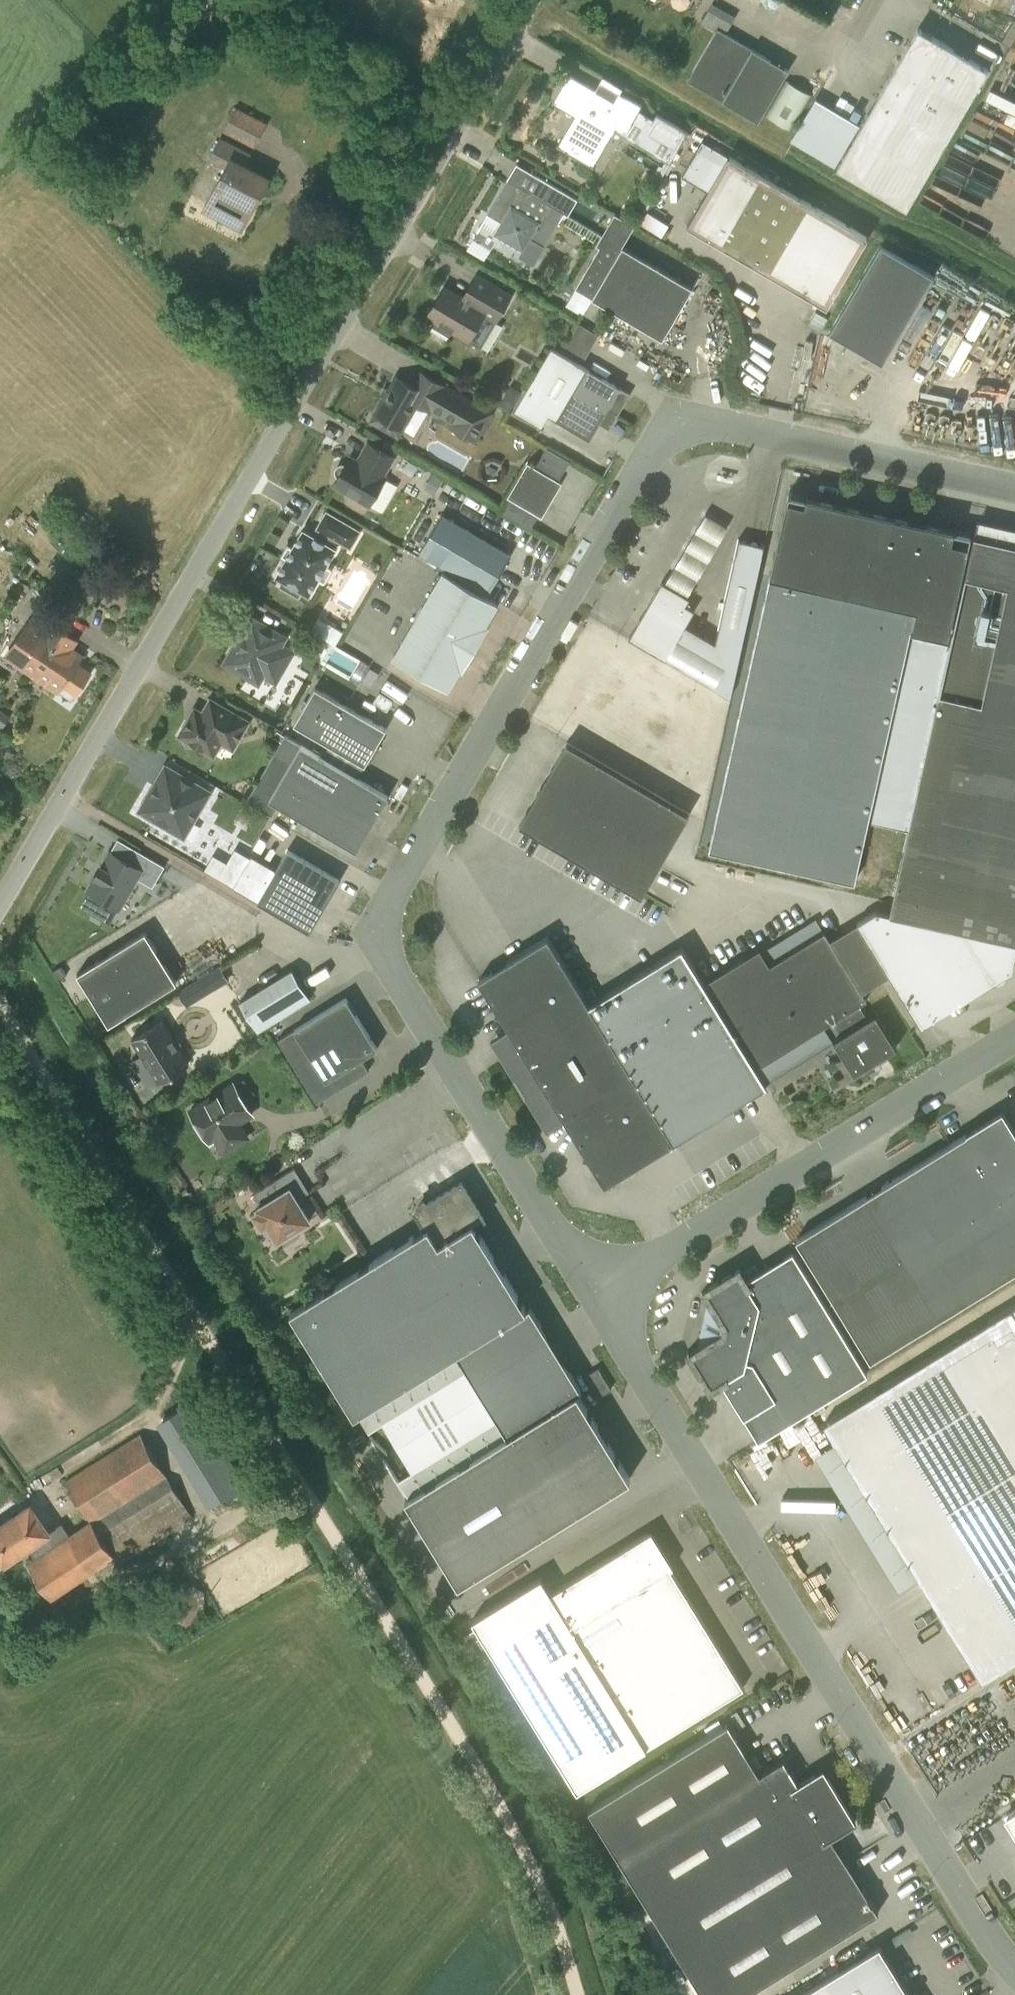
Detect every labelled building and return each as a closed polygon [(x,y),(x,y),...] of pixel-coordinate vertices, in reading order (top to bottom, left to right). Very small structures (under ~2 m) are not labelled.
[(712,2),(701,22),(714,30),(718,23),(728,29),(736,15),(712,2)] [(790,67),(719,26),(689,78),(760,119),(790,67)] [(838,165),(908,205),(989,67),(919,26),(838,165)] [(570,72),(554,100),(580,114),(561,147),(590,164),(616,119),(629,127),(639,109),(642,105),(620,92),(614,103),(600,95),(594,91),(597,87),(570,72)] [(767,115),(790,128),(810,93),(787,80),(767,115)] [(834,166),(836,163),(859,124),(814,98),(790,140),(834,166)] [(223,129),(254,147),(268,122),(236,105),(223,129)] [(653,118),(646,130),(677,148),(688,131),(656,113),(653,118)] [(205,208),(242,228),(269,177),(236,160),(242,149),(220,138),(210,158),(227,167),(205,208)] [(687,226),(827,307),(868,237),(728,156),(687,226)] [(501,221),(494,233),(537,259),(544,247),(564,213),(568,215),(574,205),(534,182),(528,191),(508,179),(487,213),(501,221)] [(606,237),(576,289),(662,340),(692,288),(606,237)] [(880,245),(829,332),(882,363),(933,276),(880,245)] [(436,321),(433,326),(448,336),(452,330),(468,340),(484,314),(496,321),(511,295),(501,289),(495,299),(478,289),(470,302),(444,287),(427,316),(436,321)] [(547,414),(555,419),(590,439),(599,423),(609,429),(630,394),(551,347),(514,410),(541,426),(547,414)] [(371,421),(398,436),(418,402),(454,423),(452,427),(475,441),(491,413),(421,372),(413,386),(397,377),(371,421)] [(342,464),(338,466),(336,469),(336,474),(339,477),(335,484),(369,504),(384,478),(382,476),(393,457),(368,443),(357,462),(350,458),(345,465),(342,464)] [(507,497),(542,517),(562,482),(528,462),(507,497)] [(908,829),(971,544),(952,540),(954,529),(806,497),(805,503),(787,499),(770,576),(709,849),(855,881),(868,819),(908,829)] [(337,539),(350,547),(360,531),(326,512),(317,528),(320,529),(315,537),(303,530),(276,576),(283,580),(281,585),(298,595),(301,590),(309,595),(335,549),(333,547),(337,539)] [(442,514),(419,552),(489,593),(511,554),(442,514)] [(976,535),(974,535),(971,544),(908,829),(890,913),(877,910),(857,923),(868,941),(841,957),(862,992),(889,975),(921,1027),(1012,971),(1014,957),(1014,544),(976,535)] [(629,638),(730,697),(764,544),(738,538),(715,642),(686,625),(695,610),(686,605),(690,598),(662,582),(629,638)] [(488,626),(485,624),(497,604),(443,572),(393,657),(448,689),(459,668),(462,670),(488,626)] [(59,691),(64,684),(32,663),(56,626),(51,623),(46,630),(35,623),(39,617),(28,610),(21,621),(27,625),(11,649),(7,646),(1,656),(19,667),(21,665),(59,691)] [(321,616),(314,630),(338,642),(345,629),(321,616)] [(251,619),(225,664),(258,683),(267,668),(278,675),(288,658),(277,652),(284,638),(251,619)] [(32,663),(64,684),(76,692),(90,671),(66,656),(77,640),(56,626),(32,663)] [(294,724),(365,765),(386,729),(315,687),(294,724)] [(195,712),(195,713),(191,720),(186,722),(178,736),(214,756),(225,737),(236,744),(249,721),(210,699),(202,712),(201,712),(201,711),(199,711),(198,711),(197,711),(196,711),(195,712)] [(285,735),(246,801),(272,816),(278,806),(356,851),(388,796),(285,735)] [(567,742),(519,824),(641,895),(689,813),(567,742)] [(165,766),(139,811),(184,837),(210,792),(165,766)] [(340,880),(288,850),(257,902),(309,932),(340,880)] [(88,891),(119,909),(137,878),(152,887),(164,867),(138,852),(131,864),(110,852),(88,891)] [(589,1005),(674,1142),(767,1085),(766,1082),(833,1040),(854,1073),(897,1047),(876,1013),(868,1018),(859,1004),(867,999),(862,992),(841,957),(824,931),(769,965),(760,949),(704,982),(682,948),(589,1005)] [(77,974),(109,1025),(177,983),(145,932),(77,974)] [(548,1129),(564,1119),(584,1150),(582,1156),(588,1157),(605,1185),(674,1142),(589,1005),(547,938),(478,980),(495,1007),(494,1013),(499,1014),(507,1027),(491,1037),(548,1129)] [(187,1006),(229,979),(220,965),(178,991),(187,1006)] [(310,999),(293,970),(240,1002),(258,1031),(310,999)] [(378,1048),(346,997),(278,1039),(317,1102),(369,1070),(362,1058),(378,1048)] [(161,1020),(132,1039),(159,1083),(188,1065),(161,1020)] [(209,1141),(214,1137),(223,1152),(248,1137),(238,1122),(252,1114),(233,1083),(190,1110),(209,1141)] [(1014,1271),(1014,1133),(1004,1115),(970,1136),(968,1133),(796,1239),(871,1360),(1014,1271)] [(261,1226),(267,1223),(277,1240),(280,1238),(285,1245),(299,1236),(295,1229),(310,1220),(290,1187),(283,1191),(276,1179),(253,1193),(261,1205),(257,1208),(258,1210),(253,1213),(261,1226)] [(456,1353),(507,1435),(508,1436),(578,1392),(582,1390),(530,1307),(526,1309),(474,1224),(484,1218),(462,1182),(416,1210),(427,1227),(290,1312),(354,1415),(456,1353)] [(699,1348),(694,1351),(691,1352),(689,1349),(688,1350),(711,1387),(722,1380),(759,1440),(868,1372),(793,1251),(746,1280),(739,1269),(701,1292),(702,1293),(706,1291),(710,1299),(699,1348)] [(823,1423),(982,1680),(1014,1660),(1014,1304),(823,1423)] [(586,1375),(599,1397),(611,1389),(598,1368),(586,1375)] [(508,1436),(507,1435),(406,1498),(459,1584),(631,1478),(578,1392),(508,1436)] [(163,1420),(213,1504),(247,1484),(197,1400),(163,1420)] [(28,1546),(37,1559),(30,1565),(52,1600),(114,1555),(119,1564),(193,1517),(141,1433),(66,1480),(91,1520),(70,1535),(61,1523),(49,1531),(31,1504),(0,1525),(0,1556),(4,1562),(28,1546)] [(542,1577),(472,1620),(577,1790),(744,1687),(648,1533),(551,1592),(542,1577)] [(201,1595),(177,1609),(186,1624),(209,1610),(201,1595)] [(728,1723),(588,1809),(703,1994),(744,1994),(878,1912),(830,1835),(854,1820),(838,1794),(823,1770),(800,1785),(784,1758),(759,1774),(728,1723)] [(1002,1814),(1014,1835),(1014,1806),(1002,1814)] [(808,1975),(839,1955),(830,1942),(799,1963),(808,1975)] [(879,1945),(797,1994),(910,1994),(879,1945)]
